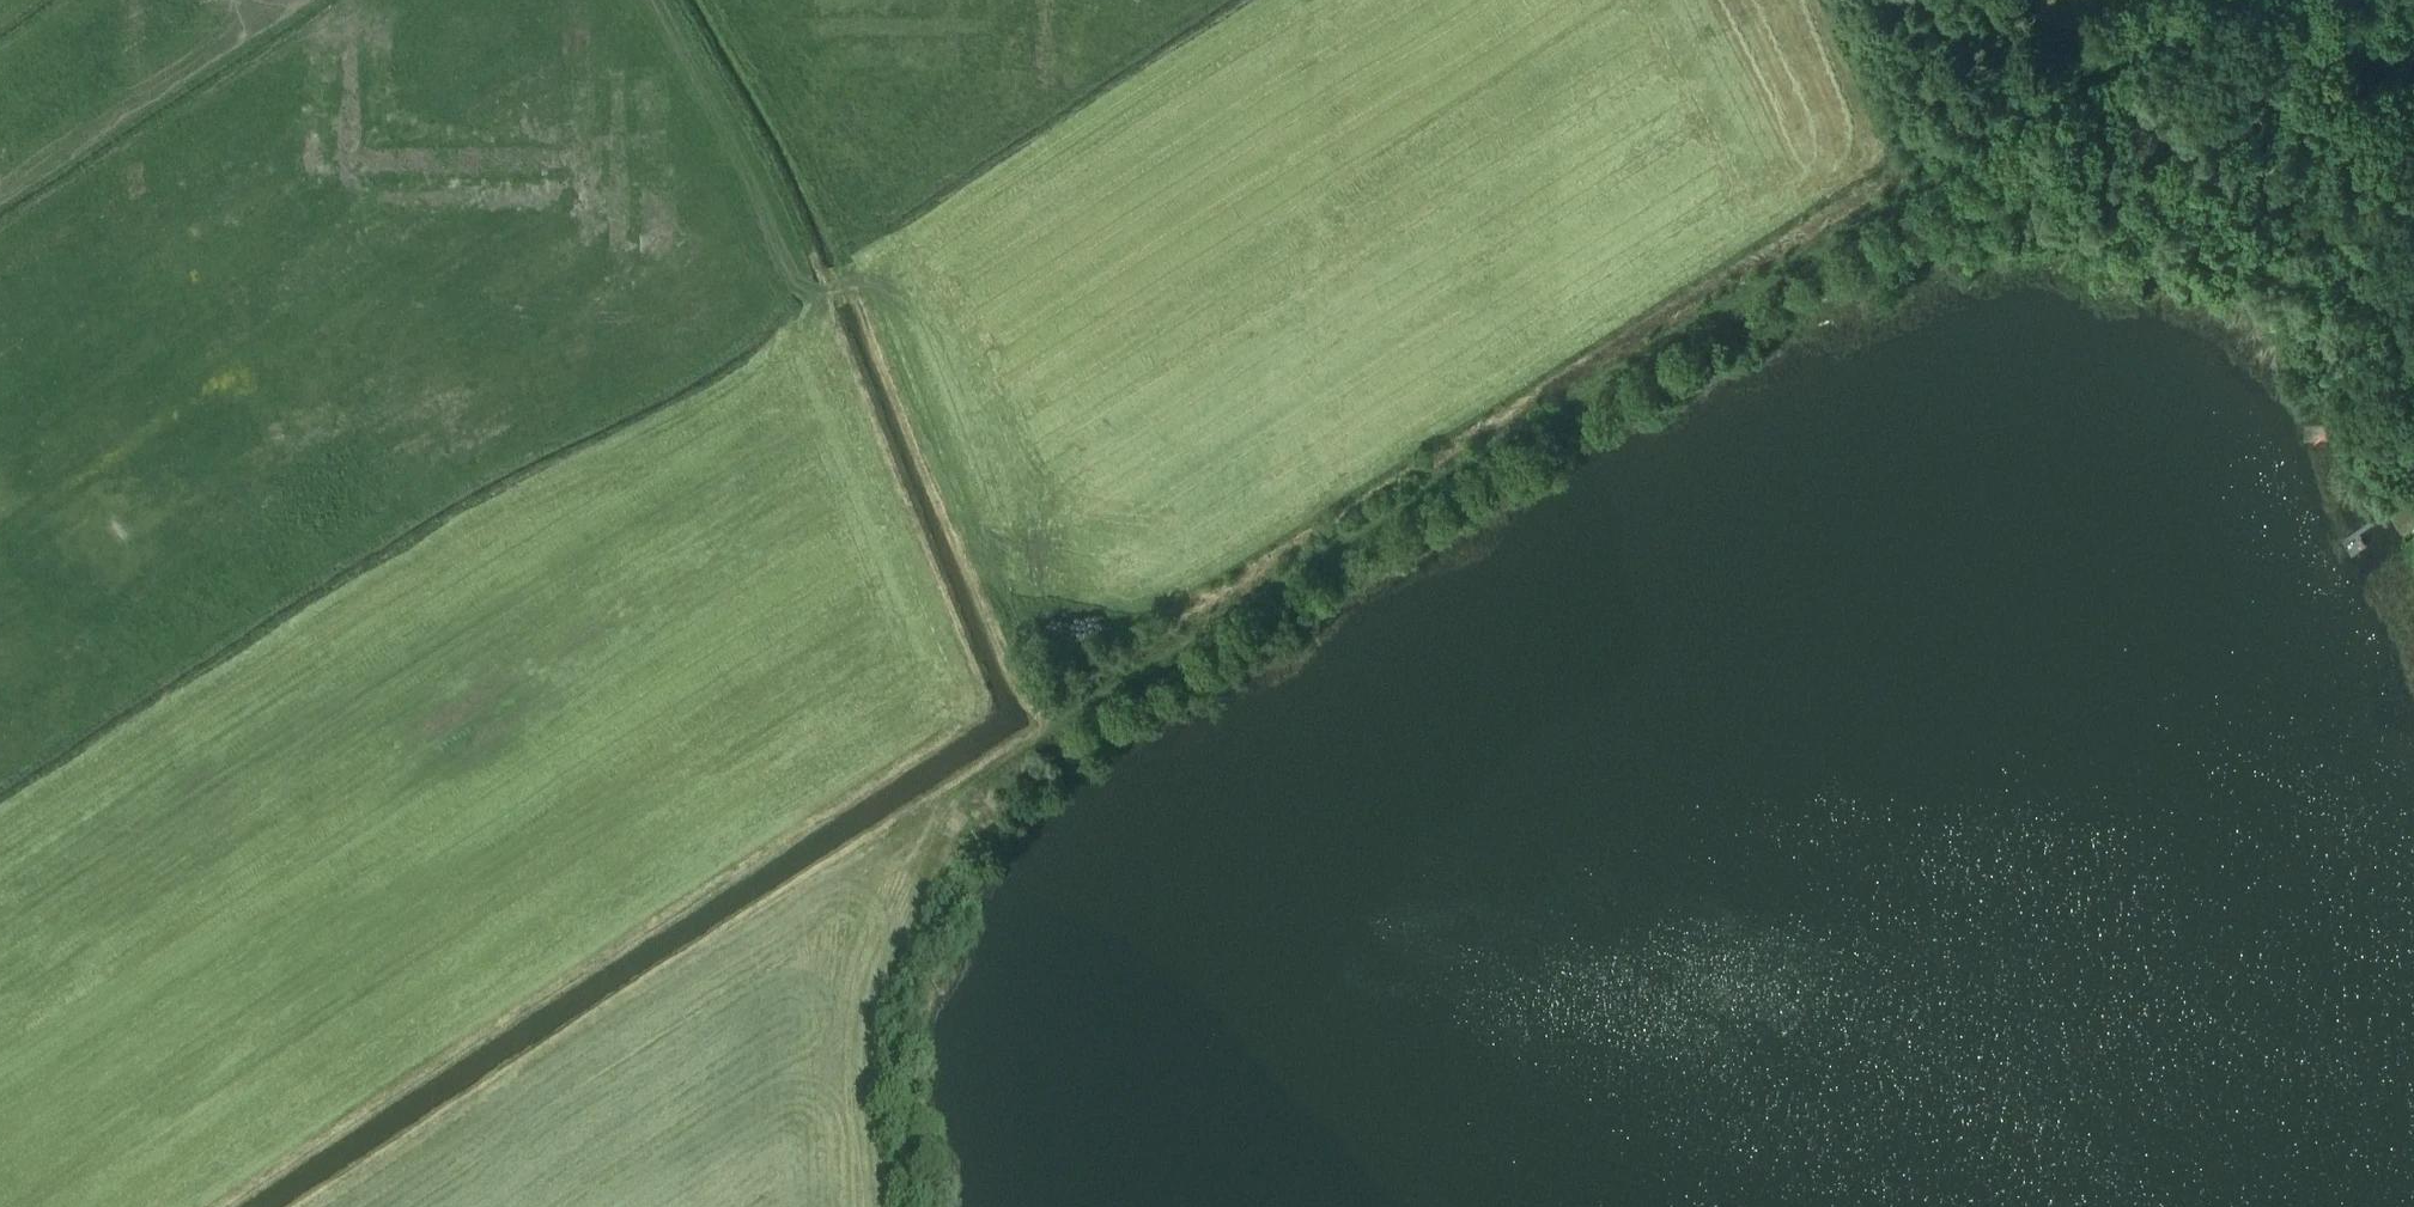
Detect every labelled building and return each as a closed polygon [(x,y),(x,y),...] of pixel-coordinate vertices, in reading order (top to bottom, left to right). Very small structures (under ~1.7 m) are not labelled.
[(2397,509),(2410,527),(2413,524),(2413,497),(2397,509)]
